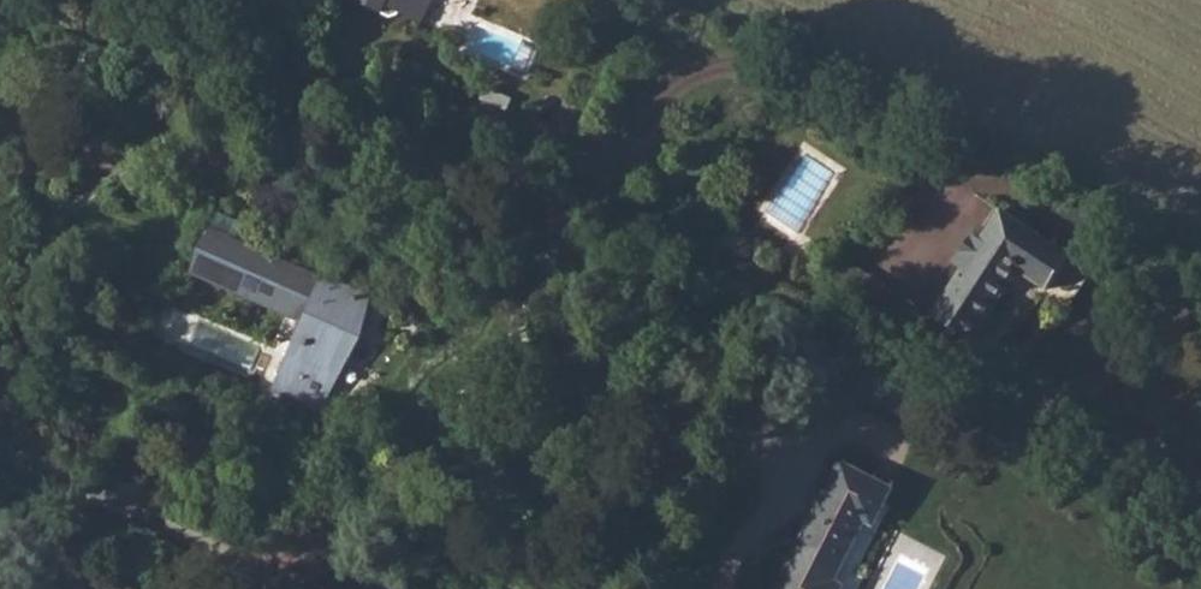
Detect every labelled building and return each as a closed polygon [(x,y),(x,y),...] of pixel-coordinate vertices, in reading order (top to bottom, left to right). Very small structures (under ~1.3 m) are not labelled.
[(421,20),(425,14),(447,24),(459,0),(378,0),(421,20)] [(1054,285),(1075,250),(1001,207),(935,314),(979,338),(1021,267),(1054,285)] [(236,210),(223,238),(203,279),(314,332),(282,400),(328,426),(356,374),(350,371),(377,313),(245,248),(257,221),(236,210)] [(839,471),(777,588),(830,588),(863,525),(872,530),(889,497),(840,470),(839,471)]
